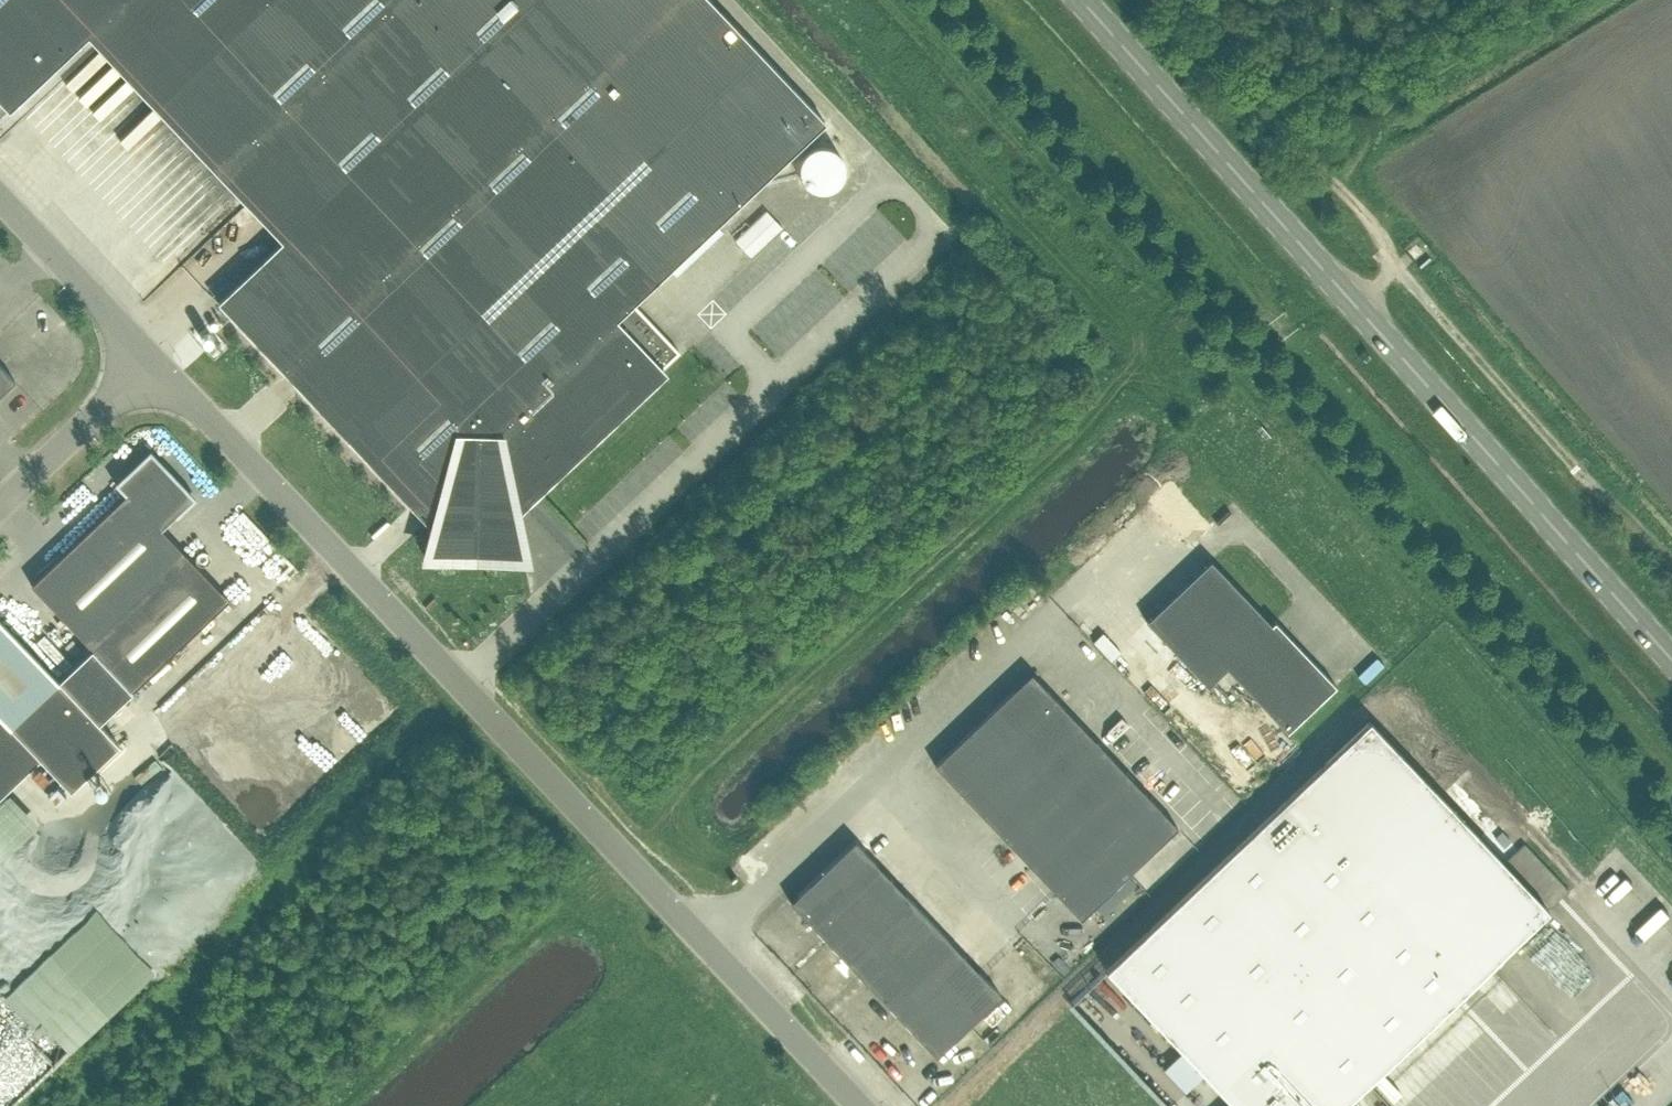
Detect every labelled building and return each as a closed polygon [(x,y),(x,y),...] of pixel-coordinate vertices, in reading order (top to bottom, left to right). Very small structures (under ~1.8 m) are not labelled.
[(10,111),(89,37),(98,47),(247,204),(282,241),(218,302),(285,373),(301,389),(399,493),(405,488),(416,500),(432,517),(438,523),(428,561),(429,561),(432,554),(521,556),(523,564),(525,563),(513,508),(519,502),(523,505),(530,498),(527,495),(533,490),(591,435),(595,439),(592,442),(593,443),(643,396),(642,394),(639,397),(635,393),(679,352),(634,304),(825,123),(709,0),(0,0),(0,101),(10,111)] [(819,190),(821,190),(823,190),(826,190),(830,189),(832,188),(835,186),(837,185),(839,182),(842,179),(842,177),(844,174),(844,172),(844,170),(845,168),(844,166),(844,164),(844,162),(843,160),(842,157),(841,155),(838,152),(837,151),(834,149),(830,147),(828,146),(826,146),(823,146),(821,146),(817,146),(813,148),(810,150),(808,151),(807,152),(804,155),(803,157),(803,158),(802,160),(801,162),(801,164),(801,166),(800,168),(801,170),(801,172),(801,174),(802,175),(803,177),(803,179),(804,180),(806,182),(807,183),(810,186),(811,187),(815,188),(819,190)] [(766,210),(735,240),(751,257),(782,227),(766,210)] [(15,381),(0,365),(0,395),(15,381)] [(150,453),(118,484),(127,494),(31,585),(93,649),(133,691),(229,600),(162,529),(178,513),(193,498),(150,453)] [(1211,560),(1146,621),(1207,686),(1226,668),(1287,732),(1336,686),(1274,621),(1271,624),(1211,560)] [(40,759),(71,791),(119,745),(99,723),(133,691),(93,649),(59,681),(0,619),(0,797),(40,759)] [(983,719),(1007,745),(1056,699),(1031,673),(983,719)] [(1056,699),(1007,745),(1032,770),(1080,724),(1056,699)] [(935,765),(959,791),(1007,745),(983,719),(935,765)] [(1106,970),(1235,1105),(1341,1105),(1548,910),(1369,721),(1106,970)] [(1080,724),(1032,770),(1056,796),(1104,750),(1080,724)] [(1007,745),(959,791),(983,816),(1032,770),(1007,745)] [(1104,750),(1056,796),(1080,821),(1129,776),(1104,750)] [(177,770),(140,789),(118,815),(118,816),(134,846),(139,844),(134,840),(136,839),(149,823),(155,833),(175,851),(164,830),(175,818),(185,806),(179,801),(184,796),(178,784),(185,776),(177,770)] [(1008,842),(1056,796),(1032,770),(983,816),(1008,842)] [(1129,776),(1080,821),(1105,847),(1153,801),(1129,776)] [(1448,790),(1485,829),(1492,822),(1456,783),(1448,790)] [(1032,867),(1080,821),(1056,796),(1008,842),(1032,867)] [(1153,801),(1105,847),(1129,873),(1177,827),(1153,801)] [(1080,821),(1032,867),(1056,893),(1105,847),(1080,821)] [(891,880),(855,841),(822,871),(859,910),(891,880)] [(1505,862),(1549,909),(1569,890),(1524,843),(1505,862)] [(1056,893),(1081,919),(1129,873),(1105,847),(1056,893)] [(822,871),(790,902),(827,941),(859,910),(822,871)] [(928,918),(891,880),(859,910),(895,949),(928,918)] [(71,1052),(164,970),(128,929),(131,926),(113,906),(17,990),(71,1052)] [(863,979),(895,949),(859,910),(827,941),(863,979)] [(964,956),(928,918),(895,949),(932,987),(964,956)] [(1671,950),(1671,932),(1657,947),(1666,956),(1671,950)] [(900,1018),(932,987),(895,949),(863,979),(900,1018)] [(968,1026),(1001,995),(964,956),(932,987),(968,1026)] [(900,1018),(936,1056),(968,1026),(932,987),(900,1018)]
